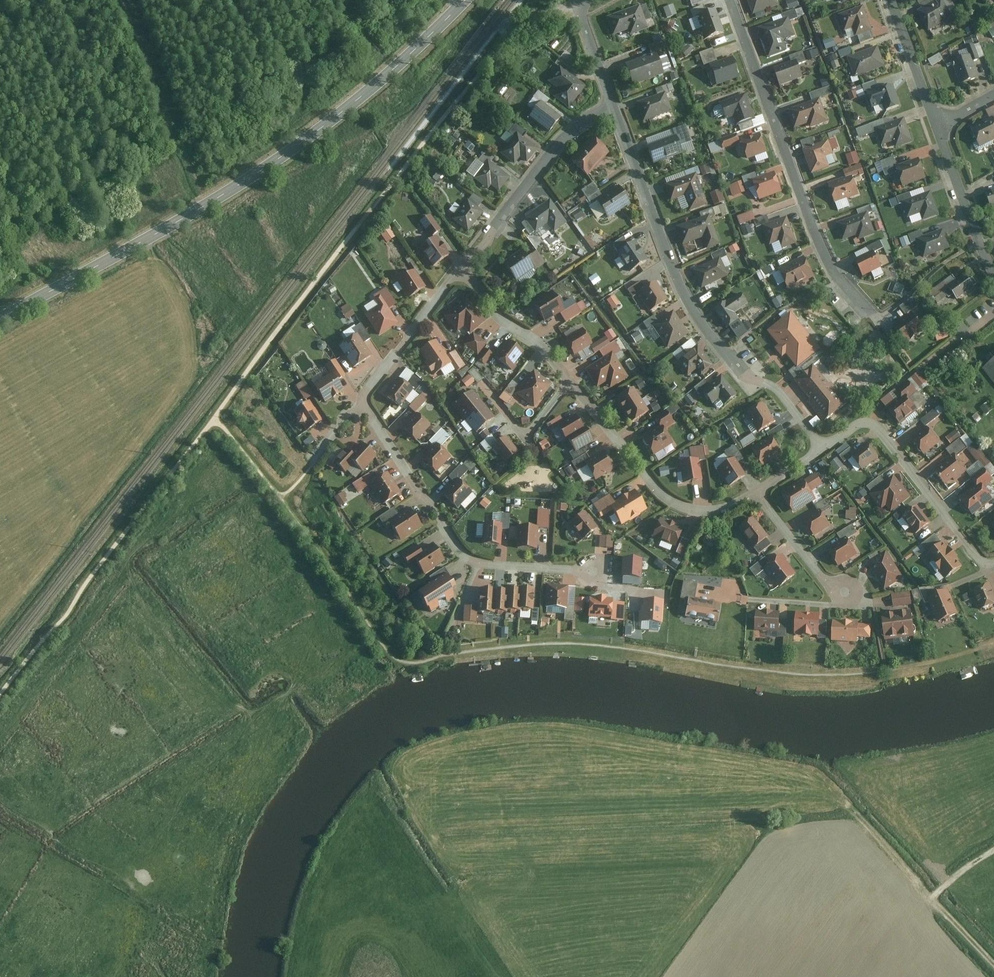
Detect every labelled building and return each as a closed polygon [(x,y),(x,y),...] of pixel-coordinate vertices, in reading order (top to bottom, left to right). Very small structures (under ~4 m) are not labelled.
[(781,7),(778,0),(750,0),(755,16),(781,7)] [(799,6),(797,0),(787,0),(789,9),(799,6)] [(919,13),(932,32),(955,18),(943,0),(939,0),(919,13)] [(664,7),(667,17),(677,14),(673,4),(664,7)] [(631,32),(632,37),(651,31),(642,5),(607,18),(616,36),(631,32)] [(867,8),(842,16),(848,35),(873,27),(867,8)] [(702,15),(710,39),(727,34),(719,9),(702,15)] [(791,19),(761,29),(772,58),(790,51),(786,41),(798,37),(791,19)] [(833,38),(823,41),(826,50),(836,47),(833,38)] [(651,53),(663,48),(660,41),(648,45),(651,53)] [(831,62),(854,54),(851,47),(829,56),(831,62)] [(808,52),(811,59),(820,56),(818,49),(808,52)] [(881,49),(852,60),(860,79),(888,68),(881,49)] [(931,67),(944,62),(941,53),(928,58),(931,67)] [(657,55),(627,66),(636,88),(667,78),(657,55)] [(712,65),(718,86),(744,79),(737,57),(712,65)] [(973,59),(952,66),(959,88),(980,80),(973,59)] [(800,61),(775,69),(781,87),(806,79),(800,61)] [(558,98),(576,111),(593,89),(561,65),(548,82),(562,93),(558,98)] [(895,87),(872,95),(877,109),(887,105),(890,113),(903,109),(895,87)] [(850,100),(859,98),(857,90),(848,92),(850,100)] [(737,118),(739,125),(758,119),(751,94),(722,103),(727,121),(737,118)] [(668,95),(639,105),(646,125),(674,112),(668,95)] [(823,102),(792,112),(798,128),(814,123),(816,129),(830,124),(827,115),(823,102)] [(530,118),(551,134),(562,120),(541,103),(530,118)] [(907,120),(878,130),(883,147),(896,142),(899,150),(915,144),(907,120)] [(983,149),(993,143),(993,120),(974,131),(983,149)] [(531,163),(540,151),(526,140),(530,134),(516,123),(503,140),(509,145),(502,154),(518,167),(525,158),(531,163)] [(745,145),(752,161),(772,153),(764,133),(744,141),(741,134),(722,141),(726,152),(745,145)] [(676,138),(648,148),(656,166),(686,156),(676,138)] [(470,139),(464,145),(471,153),(477,147),(470,139)] [(599,140),(575,163),(590,179),(614,156),(599,140)] [(832,142),(806,150),(814,174),(832,168),(829,160),(837,158),(832,142)] [(851,165),(861,161),(857,151),(848,154),(851,165)] [(504,193),(515,179),(490,160),(487,164),(480,158),(469,172),(492,189),(495,186),(504,193)] [(923,160),(899,168),(906,188),(930,179),(923,160)] [(705,183),(717,178),(712,163),(699,167),(705,183)] [(756,179),(763,201),(784,195),(777,173),(756,179)] [(698,176),(668,188),(673,204),(688,198),(692,212),(711,205),(698,176)] [(856,177),(831,185),(837,204),(862,196),(856,177)] [(743,180),(729,185),(733,197),(747,192),(743,180)] [(599,203),(611,220),(633,205),(621,188),(599,203)] [(716,205),(725,201),(720,189),(710,193),(716,205)] [(913,192),(900,197),(903,204),(905,203),(916,199),(913,192)] [(916,199),(905,203),(911,219),(924,214),(926,221),(943,215),(934,192),(916,199)] [(471,234),(487,215),(470,201),(454,221),(471,234)] [(554,201),(528,219),(538,235),(551,227),(558,233),(570,224),(554,201)] [(572,213),(576,220),(584,216),(580,208),(572,213)] [(871,215),(840,225),(845,241),(860,236),(862,240),(878,235),(875,228),(871,215)] [(430,216),(421,222),(432,238),(441,231),(430,216)] [(713,217),(679,228),(685,246),(706,240),(709,251),(723,245),(713,217)] [(785,251),(800,245),(797,238),(798,238),(790,218),(765,228),(772,247),(782,244),(785,251)] [(386,242),(396,236),(390,226),(380,232),(386,242)] [(921,242),(920,239),(926,237),(925,230),(911,235),(914,244),(921,242)] [(926,237),(920,239),(921,242),(926,258),(953,249),(947,230),(926,237)] [(435,268),(453,255),(439,237),(422,250),(435,268)] [(617,254),(629,272),(648,260),(636,242),(617,254)] [(732,254),(741,250),(738,243),(729,247),(732,254)] [(524,252),(506,263),(524,286),(539,275),(548,264),(540,252),(530,259),(524,252)] [(875,252),(858,262),(867,278),(885,268),(875,252)] [(808,258),(782,270),(792,293),(820,279),(808,258)] [(721,260),(694,270),(703,289),(731,276),(721,260)] [(773,264),(758,272),(762,280),(777,273),(773,264)] [(411,301),(429,289),(416,270),(398,282),(411,301)] [(594,285),(601,281),(597,274),(590,278),(594,285)] [(950,290),(959,284),(954,277),(932,293),(936,300),(950,290)] [(950,290),(958,302),(977,289),(969,277),(959,284),(950,290)] [(895,281),(892,291),(902,294),(905,284),(895,281)] [(659,282),(641,296),(654,315),(672,300),(659,282)] [(382,338),(401,325),(391,310),(398,304),(388,291),(377,298),(382,308),(369,317),(382,338)] [(745,294),(715,310),(739,342),(754,336),(739,315),(752,305),(745,294)] [(614,295),(607,299),(613,308),(619,304),(614,295)] [(556,296),(540,307),(547,324),(563,316),(568,325),(590,310),(585,302),(579,304),(575,299),(566,303),(556,296)] [(918,297),(902,308),(909,317),(924,306),(918,297)] [(468,300),(448,316),(458,334),(468,330),(472,335),(489,323),(468,300)] [(340,308),(345,319),(355,315),(349,303),(340,308)] [(655,325),(670,348),(692,335),(676,311),(655,325)] [(820,350),(791,314),(768,333),(780,347),(776,349),(783,358),(786,355),(798,368),(820,350)] [(895,327),(908,345),(928,332),(915,314),(895,327)] [(355,370),(376,357),(367,345),(372,340),(363,325),(355,331),(359,337),(342,347),(355,370)] [(933,331),(938,341),(948,336),(943,326),(933,331)] [(587,329),(567,338),(576,356),(593,349),(598,355),(613,344),(609,339),(598,344),(587,329)] [(477,336),(467,346),(480,357),(489,345),(477,336)] [(456,365),(439,340),(422,352),(429,362),(426,364),(435,379),(456,365)] [(510,343),(499,359),(515,373),(528,354),(510,343)] [(681,363),(692,378),(699,373),(703,378),(718,367),(701,348),(681,363)] [(489,352),(483,362),(489,366),(495,356),(489,352)] [(616,353),(589,371),(600,391),(610,385),(613,390),(631,378),(616,353)] [(327,403),(347,393),(343,382),(349,377),(338,362),(328,366),(333,375),(317,385),(327,403)] [(984,371),(993,382),(993,363),(984,371)] [(829,385),(812,367),(794,382),(809,401),(807,402),(824,423),(848,404),(831,383),(829,385)] [(537,373),(520,395),(538,409),(556,387),(537,373)] [(468,388),(476,381),(470,374),(462,381),(468,388)] [(704,393),(715,406),(723,401),(728,408),(743,399),(724,377),(704,393)] [(401,380),(389,397),(404,410),(417,391),(401,380)] [(305,399),(312,395),(302,381),(296,385),(305,399)] [(892,413),(904,427),(922,412),(912,400),(921,393),(912,382),(898,393),(905,402),(892,413)] [(643,402),(635,390),(617,402),(625,414),(643,402)] [(486,405),(473,392),(455,408),(468,422),(486,405)] [(936,399),(932,402),(936,409),(921,419),(925,425),(945,412),(936,399)] [(981,407),(987,414),(993,408),(988,401),(981,407)] [(643,402),(625,414),(633,425),(651,414),(643,402)] [(295,413),(310,434),(326,421),(315,403),(295,413)] [(749,414),(763,436),(780,426),(766,404),(749,414)] [(486,405),(468,422),(481,436),(499,419),(486,405)] [(662,428),(645,438),(657,459),(678,445),(669,430),(677,425),(670,413),(658,420),(662,428)] [(419,415),(408,432),(420,444),(433,427),(419,415)] [(587,430),(578,416),(561,428),(569,442),(587,430)] [(817,417),(810,423),(814,427),(821,421),(817,417)] [(930,427),(913,441),(923,453),(939,440),(930,427)] [(587,430),(569,442),(578,454),(596,442),(587,430)] [(956,430),(947,439),(952,444),(961,435),(956,430)] [(437,448),(426,462),(438,474),(454,459),(446,448),(453,438),(445,431),(431,443),(437,448)] [(743,448),(757,440),(753,433),(739,441),(743,448)] [(509,437),(497,448),(508,467),(521,455),(509,437)] [(774,437),(755,450),(767,468),(787,455),(774,437)] [(544,450),(551,445),(546,438),(539,443),(544,450)] [(866,473),(883,458),(872,444),(864,451),(859,444),(843,457),(849,465),(855,460),(866,473)] [(356,466),(365,472),(381,457),(364,445),(353,456),(347,453),(342,461),(350,475),(356,466)] [(732,463),(720,471),(731,489),(749,476),(742,465),(746,462),(737,447),(726,454),(732,463)] [(682,464),(686,486),(706,483),(703,463),(714,461),(711,448),(693,451),(695,462),(682,464)] [(609,455),(589,464),(600,482),(618,472),(609,455)] [(951,456),(932,474),(946,488),(965,470),(951,456)] [(838,471),(845,466),(837,457),(830,463),(838,471)] [(457,484),(446,497),(459,510),(476,494),(464,482),(469,473),(463,467),(452,479),(457,484)] [(819,474),(783,494),(796,516),(820,502),(814,492),(826,486),(819,474)] [(884,482),(880,477),(866,486),(881,509),(887,506),(890,511),(911,498),(895,474),(884,482)] [(373,488),(386,506),(405,497),(389,475),(377,484),(372,475),(353,487),(361,495),(373,488)] [(978,483),(960,498),(971,512),(989,497),(978,483)] [(866,488),(857,495),(862,501),(871,494),(866,488)] [(340,506),(349,500),(343,491),(334,497),(340,506)] [(612,495),(595,506),(604,520),(616,514),(625,527),(651,512),(637,493),(618,503),(612,495)] [(485,497),(480,503),(486,509),(491,503),(485,497)] [(914,508),(904,517),(916,531),(927,522),(914,508)] [(846,519),(856,519),(856,509),(846,509),(846,519)] [(393,525),(403,541),(427,528),(411,510),(399,518),(395,510),(381,520),(387,528),(393,525)] [(824,510),(806,522),(816,536),(834,523),(824,510)] [(519,528),(520,549),(540,551),(545,530),(551,530),(551,511),(541,511),(539,529),(519,528)] [(586,513),(572,525),(585,544),(602,531),(586,513)] [(488,525),(486,546),(506,548),(506,532),(513,531),(514,516),(496,515),(496,525),(488,525)] [(660,521),(655,539),(682,550),(690,531),(660,521)] [(756,551),(771,539),(757,521),(745,531),(752,540),(749,543),(756,551)] [(601,537),(602,549),(614,549),(615,539),(601,537)] [(831,549),(840,563),(857,552),(849,538),(831,549)] [(426,576),(448,565),(435,544),(425,554),(418,547),(403,554),(410,571),(418,568),(426,576)] [(940,544),(926,556),(945,578),(960,566),(940,544)] [(889,549),(870,562),(884,584),(904,571),(889,549)] [(780,556),(766,568),(782,586),(796,573),(780,556)] [(622,558),(622,577),(641,578),(642,559),(622,558)] [(433,575),(436,579),(444,574),(441,570),(433,575)] [(422,592),(434,613),(463,595),(450,576),(422,592)] [(681,595),(695,597),(698,582),(684,580),(681,595)] [(974,589),(982,608),(993,602),(993,592),(990,582),(974,589)] [(550,585),(548,609),(568,610),(567,623),(576,623),(577,609),(572,607),(571,588),(550,585)] [(949,588),(929,597),(938,619),(959,611),(949,588)] [(525,589),(525,612),(537,612),(537,589),(525,589)] [(511,590),(510,612),(525,612),(525,591),(511,590)] [(498,591),(484,591),(483,614),(497,614),(497,612),(498,591)] [(498,591),(497,612),(510,612),(511,592),(498,591)] [(892,595),(893,607),(912,605),(911,593),(892,595)] [(688,598),(685,616),(720,622),(723,603),(688,598)] [(616,599),(591,599),(591,621),(625,622),(626,605),(617,604),(616,599)] [(662,623),(663,601),(642,601),(641,623),(662,623)] [(755,610),(753,628),(781,631),(782,613),(755,610)] [(793,611),(792,631),(819,632),(820,613),(793,611)] [(913,612),(897,613),(899,632),(915,631),(913,612)] [(897,613),(880,615),(882,634),(899,632),(897,613)] [(833,620),(833,637),(871,639),(872,622),(833,620)] [(501,634),(508,635),(509,628),(502,627),(501,634)]
